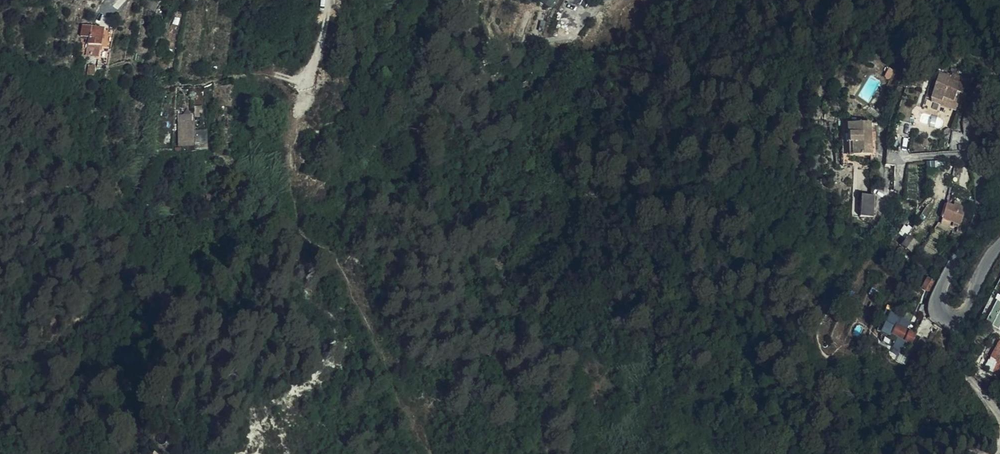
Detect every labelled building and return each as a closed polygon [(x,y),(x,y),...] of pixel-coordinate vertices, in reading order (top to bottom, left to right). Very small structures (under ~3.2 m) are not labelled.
[(103,28),(91,26),(82,25),(80,36),(88,37),(87,43),(101,45),(103,28)] [(886,79),(890,70),(878,64),(873,72),(881,76),(886,79)] [(896,73),(890,70),(886,79),(887,81),(888,82),(889,82),(892,81),(896,73)] [(933,100),(943,103),(944,99),(954,103),(957,93),(962,95),(963,95),(965,87),(957,85),(950,82),(950,79),(939,76),(932,100),(933,100)] [(953,107),(943,103),(933,100),(932,101),(932,104),(957,112),(962,95),(957,93),(954,103),(953,107)] [(179,146),(192,146),(192,124),(178,124),(179,146)] [(870,143),(870,134),(870,124),(847,125),(849,157),(871,156),(870,143)] [(873,218),(874,197),(861,196),(860,217),(873,218)] [(969,210),(962,208),(961,212),(954,210),(951,222),(952,222),(961,225),(961,227),(964,228),(964,226),(966,226),(969,210)] [(963,231),(964,228),(961,227),(961,225),(952,222),(951,228),(963,231)] [(906,237),(902,246),(913,251),(918,243),(906,237)] [(929,292),(934,283),(927,279),(923,288),(929,292)] [(986,324),(999,329),(999,302),(995,300),(986,324)] [(910,332),(895,324),(891,334),(896,337),(891,348),(900,353),(910,332)] [(919,353),(925,343),(919,339),(912,349),(919,353)] [(991,367),(994,355),(988,353),(985,364),(991,367)]
